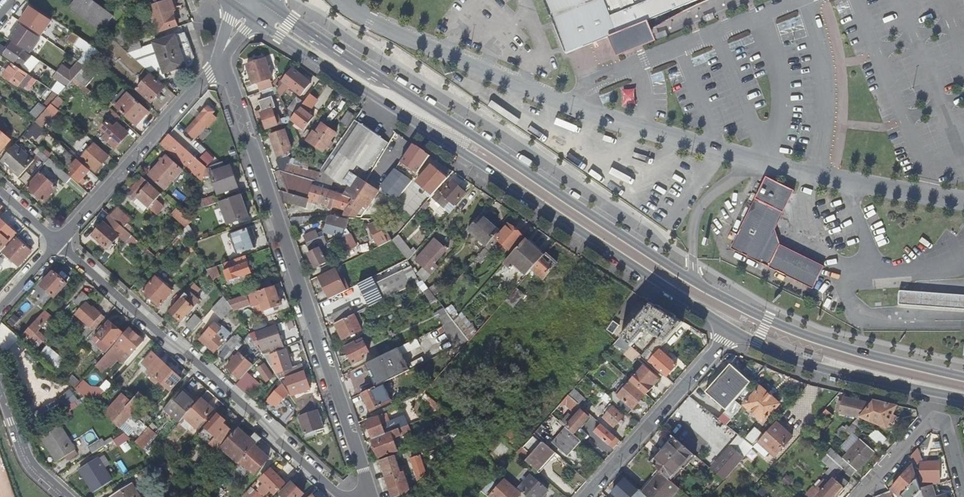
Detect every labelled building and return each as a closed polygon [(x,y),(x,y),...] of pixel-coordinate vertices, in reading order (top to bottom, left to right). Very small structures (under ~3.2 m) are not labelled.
[(90,0),(73,0),(68,7),(101,30),(112,16),(90,0)] [(161,33),(177,27),(167,0),(164,0),(151,5),(161,33)] [(610,38),(700,0),(538,0),(563,58),(610,38)] [(610,38),(615,48),(730,0),(700,0),(610,38)] [(46,21),(29,9),(20,21),(35,31),(42,21),(45,23),(46,21)] [(121,47),(128,44),(121,25),(118,26),(111,37),(121,47)] [(30,35),(17,26),(9,39),(24,49),(28,42),(26,41),(30,35)] [(184,32),(154,43),(167,80),(182,75),(191,64),(193,56),(184,32)] [(75,44),(79,38),(73,33),(69,40),(75,44)] [(28,55),(10,44),(3,55),(14,63),(14,61),(21,66),(28,55)] [(265,59),(246,66),(252,84),(271,77),(265,59)] [(27,74),(12,64),(5,76),(19,85),(27,74)] [(138,76),(143,81),(149,75),(150,73),(145,68),(138,76)] [(304,78),(291,69),(282,81),(292,89),(295,85),(297,87),(304,78)] [(149,75),(143,81),(136,88),(151,102),(164,89),(149,75)] [(82,89),(85,86),(76,77),(72,80),(82,89)] [(275,87),(281,100),(283,97),(285,99),(287,96),(285,94),(288,90),(278,83),(276,86),(275,87)] [(52,104),(58,96),(60,95),(47,87),(43,92),(49,96),(44,101),(40,99),(38,102),(47,108),(52,104)] [(147,111),(127,93),(115,107),(135,125),(147,111)] [(308,94),(289,118),(290,120),(302,129),(311,116),(306,112),(316,100),(308,94)] [(52,104),(56,107),(63,100),(58,96),(52,104)] [(299,104),(293,100),(286,109),(291,113),(299,104)] [(38,102),(36,101),(28,109),(29,113),(37,120),(46,110),(47,108),(38,102)] [(208,105),(202,111),(197,117),(186,130),(195,138),(206,125),(207,126),(215,117),(212,114),(214,111),(208,105)] [(269,105),(255,110),(257,116),(261,115),(266,128),(281,123),(277,113),(275,114),(272,107),(271,108),(269,105)] [(35,122),(41,127),(52,115),(46,110),(37,120),(35,122)] [(353,116),(346,111),(338,121),(346,126),(353,116)] [(356,197),(364,185),(349,174),(356,165),(366,172),(386,143),(354,120),(319,170),(341,186),(344,182),(350,186),(347,191),(344,194),(349,195),(356,197)] [(128,134),(116,123),(113,126),(107,121),(101,128),(107,134),(104,137),(116,148),(128,134)] [(336,131),(322,121),(308,141),(322,151),(336,131)] [(229,131),(225,133),(234,158),(238,156),(229,131)] [(284,131),(269,136),(276,156),(292,151),(284,131)] [(9,141),(0,133),(0,152),(9,141)] [(160,144),(169,152),(191,171),(202,181),(203,177),(204,175),(206,168),(206,167),(169,133),(160,144)] [(108,157),(94,145),(82,159),(96,171),(108,157)] [(411,182),(429,155),(412,145),(395,171),(411,182)] [(32,161),(15,146),(1,162),(18,177),(32,161)] [(48,159),(40,151),(36,156),(44,163),(48,159)] [(181,171),(165,156),(148,175),(165,189),(181,171)] [(49,158),(46,161),(54,168),(53,170),(66,182),(70,178),(49,158)] [(229,166),(227,160),(211,165),(213,171),(210,172),(218,194),(238,187),(231,166),(229,166)] [(89,170),(81,162),(70,174),(78,182),(89,170)] [(312,186),(313,182),(314,179),(284,171),(286,163),(277,167),(286,192),(309,198),(312,186)] [(316,171),(287,163),(286,163),(284,171),(314,179),(316,171)] [(429,198),(446,179),(430,166),(416,182),(429,194),(427,196),(429,198)] [(57,188),(40,173),(27,188),(44,203),(57,188)] [(154,189),(141,177),(131,189),(132,190),(128,195),(134,201),(134,202),(144,211),(148,207),(156,214),(164,206),(156,199),(160,195),(154,189)] [(796,190),(767,177),(734,248),(815,288),(826,266),(778,242),(775,233),(796,190)] [(464,193),(451,181),(445,188),(443,186),(438,192),(453,205),(464,193)] [(345,211),(344,215),(356,217),(362,208),(366,211),(378,194),(365,185),(358,197),(356,197),(349,195),(345,211)] [(358,197),(365,185),(364,185),(356,197),(358,197)] [(344,194),(338,192),(312,186),(309,198),(308,200),(330,207),(331,204),(343,207),(342,209),(345,211),(349,195),(344,194)] [(306,206),(308,200),(309,198),(286,192),(278,190),(281,199),(306,206)] [(248,216),(240,194),(220,201),(228,223),(248,216)] [(215,196),(202,200),(204,207),(218,202),(215,196)] [(204,207),(202,200),(196,202),(194,210),(204,207)] [(419,210),(424,205),(419,201),(415,206),(419,210)] [(117,207),(109,216),(115,221),(123,228),(131,220),(117,207)] [(171,214),(186,227),(190,222),(176,208),(171,214)] [(484,247),(499,229),(481,213),(466,231),(484,247)] [(291,217),(293,228),(326,217),(325,214),(291,217)] [(349,235),(352,234),(346,230),(346,227),(349,218),(343,218),(333,215),(328,216),(326,222),(329,223),(327,233),(340,238),(340,239),(349,235)] [(115,221),(109,216),(92,236),(107,249),(118,236),(124,242),(131,235),(130,235),(123,228),(115,221)] [(1,248),(15,234),(0,221),(0,247),(1,248)] [(379,247),(392,241),(386,232),(383,228),(382,229),(377,222),(369,226),(373,234),(371,236),(373,240),(376,239),(379,247)] [(484,247),(473,260),(478,264),(496,243),(507,252),(519,238),(503,225),(499,229),(484,247)] [(249,228),(231,234),(237,253),(254,247),(249,228)] [(305,236),(308,244),(325,238),(323,233),(319,235),(318,232),(305,236)] [(356,248),(349,235),(340,239),(337,241),(344,254),(356,248)] [(407,260),(412,255),(398,235),(393,241),(407,260)] [(421,253),(427,257),(439,242),(432,238),(421,253)] [(29,251),(15,239),(3,253),(16,265),(29,251)] [(522,240),(501,265),(509,272),(512,267),(524,277),(529,271),(542,256),(522,240)] [(424,268),(419,276),(422,280),(435,263),(447,246),(444,244),(443,246),(439,242),(427,257),(421,253),(415,262),(424,268)] [(320,249),(308,255),(315,268),(326,263),(320,249)] [(554,265),(543,255),(542,256),(529,271),(541,280),(554,265)] [(232,269),(230,261),(206,270),(212,279),(220,276),(222,283),(233,279),(234,282),(239,281),(238,277),(250,273),(246,264),(232,269)] [(336,270),(319,278),(329,298),(348,289),(343,277),(340,279),(336,270)] [(382,300),(410,286),(402,270),(374,284),(382,300)] [(66,284),(52,272),(41,285),(54,297),(66,284)] [(171,291),(155,277),(142,291),(158,305),(171,291)] [(252,292),(271,286),(269,278),(256,282),(257,286),(251,288),(252,292)] [(187,291),(193,296),(199,288),(194,283),(187,291)] [(244,301),(248,300),(258,296),(260,302),(253,304),(258,317),(271,312),(270,309),(280,306),(274,285),(271,286),(252,292),(227,301),(232,308),(233,310),(245,306),(244,301)] [(424,292),(430,304),(437,301),(428,289),(424,292)] [(197,300),(193,296),(187,291),(169,311),(180,321),(197,300)] [(900,291),(899,305),(963,310),(963,296),(900,291)] [(75,302),(81,307),(86,302),(89,298),(83,293),(75,302)] [(223,295),(211,309),(222,319),(232,308),(227,301),(223,295)] [(105,317),(101,313),(101,314),(97,318),(90,311),(92,308),(86,302),(81,307),(75,314),(89,327),(91,324),(93,326),(94,324),(97,326),(105,317)] [(647,362),(658,350),(682,323),(650,304),(620,338),(630,347),(643,332),(641,330),(644,327),(648,330),(647,331),(657,338),(641,356),(647,362)] [(476,332),(495,310),(489,305),(470,327),(476,332)] [(97,318),(101,314),(93,307),(92,308),(90,311),(97,318)] [(332,315),(335,323),(351,315),(352,315),(349,307),(332,315)] [(44,310),(22,335),(36,348),(45,338),(37,331),(51,316),(44,310)] [(184,327),(190,332),(200,321),(194,315),(184,327)] [(335,323),(333,324),(341,340),(359,331),(351,315),(335,323)] [(121,332),(108,321),(98,333),(111,344),(121,332)] [(442,327),(448,339),(460,333),(452,322),(442,327)] [(219,328),(213,323),(199,339),(213,351),(223,340),(215,333),(219,328)] [(262,349),(269,347),(280,343),(275,327),(256,333),(256,331),(249,334),(252,338),(254,341),(258,340),(262,349)] [(143,342),(128,329),(96,365),(102,370),(108,364),(107,363),(117,352),(116,352),(120,347),(123,350),(125,347),(133,354),(143,342)] [(249,333),(243,339),(248,343),(252,338),(249,334),(249,333)] [(460,333),(448,339),(452,349),(466,342),(460,333)] [(223,362),(240,344),(231,336),(224,344),(226,346),(217,356),(223,362)] [(622,355),(630,347),(620,338),(612,346),(622,355)] [(354,343),(344,348),(352,364),(362,359),(359,354),(367,350),(363,342),(355,346),(354,343)] [(282,347),(280,343),(269,347),(270,351),(282,347)] [(365,364),(375,387),(382,384),(409,370),(398,348),(365,364)] [(271,354),(278,377),(279,379),(287,376),(302,372),(299,365),(290,368),(284,350),(271,354)] [(647,362),(665,377),(675,365),(658,350),(647,362)] [(181,379),(152,353),(143,363),(149,369),(146,373),(152,378),(151,380),(156,385),(159,381),(170,391),(181,379)] [(51,368),(55,363),(45,354),(41,359),(51,368)] [(245,373),(252,365),(239,354),(226,367),(240,379),(245,373)] [(60,367),(55,363),(51,368),(56,372),(60,367)] [(273,376),(264,364),(258,368),(267,380),(273,376)] [(731,406),(750,382),(729,364),(704,392),(725,410),(731,406)] [(630,382),(645,395),(651,389),(649,387),(656,379),(643,368),(630,382)] [(309,388),(304,371),(302,372),(287,376),(292,393),(300,391),(301,394),(304,393),(304,389),(309,388)] [(243,391),(246,388),(253,380),(245,373),(240,379),(235,384),(243,391)] [(573,390),(578,394),(584,387),(586,389),(591,384),(584,377),(573,390)] [(253,380),(246,388),(251,391),(259,382),(255,378),(253,380)] [(628,414),(645,395),(630,382),(624,388),(622,386),(619,389),(622,391),(617,396),(621,400),(617,405),(628,414)] [(277,406),(289,393),(282,383),(266,401),(269,403),(271,401),(277,406)] [(90,394),(79,384),(74,389),(93,406),(101,397),(95,391),(92,391),(90,394)] [(375,387),(362,393),(365,400),(368,399),(373,409),(390,401),(382,384),(375,387)] [(779,404),(760,388),(744,406),(763,422),(779,404)] [(62,396),(70,406),(79,398),(71,389),(62,396)] [(182,390),(165,409),(186,415),(196,404),(182,390)] [(584,400),(578,394),(573,390),(568,396),(579,406),(584,400)] [(131,402),(126,408),(135,415),(148,400),(147,400),(140,393),(133,400),(131,402)] [(606,403),(610,399),(604,393),(600,398),(606,403)] [(131,402),(123,394),(104,415),(120,428),(128,420),(138,429),(130,437),(136,442),(148,428),(145,424),(140,420),(135,415),(126,408),(131,402)] [(150,397),(147,400),(148,400),(149,401),(156,408),(158,405),(156,403),(157,403),(150,397)] [(311,397),(295,402),(301,411),(314,406),(311,397)] [(857,401),(841,397),(837,413),(853,417),(857,401)] [(197,429),(214,409),(201,398),(196,404),(186,415),(184,417),(197,429)] [(856,429),(860,433),(866,426),(860,421),(863,417),(887,427),(896,406),(873,400),(851,424),(856,429)] [(302,415),(298,418),(304,434),(323,428),(318,411),(317,411),(315,406),(314,406),(301,411),(302,415)] [(733,408),(731,406),(725,410),(729,416),(735,410),(733,408)] [(623,416),(612,407),(602,419),(613,428),(623,416)] [(186,415),(165,409),(180,422),(184,417),(186,415)] [(832,416),(826,410),(818,418),(824,424),(832,416)] [(581,412),(567,428),(574,434),(588,418),(581,412)] [(147,413),(140,420),(145,424),(151,417),(147,413)] [(200,435),(218,450),(234,432),(224,423),(225,421),(218,414),(200,435)] [(372,438),(386,433),(380,416),(366,421),(372,438)] [(390,431),(396,429),(395,427),(402,425),(399,418),(387,423),(390,431)] [(791,438),(775,423),(757,443),(774,458),(791,438)] [(841,446),(847,452),(859,439),(852,433),(856,429),(851,424),(848,427),(841,435),(843,436),(845,436),(848,433),(850,436),(841,446)] [(59,425),(41,436),(57,462),(67,456),(69,460),(78,454),(59,425)] [(397,429),(399,434),(407,431),(406,425),(397,429)] [(608,445),(615,437),(600,425),(594,432),(608,445)] [(841,435),(848,427),(846,425),(844,427),(841,425),(837,430),(841,435)] [(144,449),(157,434),(149,427),(148,428),(136,442),(144,449)] [(255,446),(261,438),(255,433),(250,439),(239,429),(222,448),(239,464),(241,462),(255,446)] [(384,440),(399,434),(397,429),(396,429),(390,431),(386,433),(372,438),(378,457),(389,454),(384,440)] [(567,456),(579,441),(566,429),(553,444),(567,456)] [(868,437),(879,447),(885,439),(875,430),(868,437)] [(125,433),(113,440),(118,446),(130,438),(125,433)] [(534,435),(517,454),(537,472),(554,453),(534,435)] [(738,437),(710,470),(723,482),(752,449),(738,437)] [(679,467),(690,454),(674,439),(663,452),(679,467)] [(847,452),(842,458),(856,471),(873,452),(859,439),(847,452)] [(100,440),(89,447),(92,454),(104,446),(100,440)] [(430,445),(429,440),(396,451),(401,455),(430,445)] [(255,474),(269,459),(255,446),(241,462),(255,474)] [(837,464),(842,458),(830,447),(824,453),(825,454),(837,464)] [(910,457),(915,472),(921,469),(915,451),(910,457)] [(156,461),(166,470),(170,467),(153,452),(150,456),(156,461)] [(679,467),(663,452),(651,465),(660,473),(668,480),(679,467)] [(537,472),(539,474),(556,454),(554,453),(537,472)] [(838,473),(842,469),(837,464),(833,461),(825,454),(820,459),(830,468),(825,473),(833,480),(838,473)] [(408,490),(401,471),(399,471),(394,455),(379,460),(391,496),(396,496),(405,494),(408,490)] [(424,473),(421,466),(418,455),(409,457),(417,481),(424,473)] [(520,461),(515,457),(511,462),(515,465),(520,461)] [(80,469),(94,493),(112,481),(98,458),(80,469)] [(856,471),(842,458),(837,464),(842,469),(851,477),(856,471)] [(921,469),(922,479),(924,488),(931,486),(935,485),(934,480),(940,479),(939,463),(921,463),(921,469)] [(920,492),(912,466),(891,489),(901,496),(915,496),(920,492)] [(274,495),(285,484),(271,470),(260,480),(264,484),(258,490),(260,492),(264,496),(270,490),(274,495)] [(677,487),(668,480),(660,473),(642,493),(646,496),(668,496),(677,487)] [(838,473),(833,480),(828,485),(824,481),(816,490),(820,494),(818,496),(832,496),(835,493),(838,495),(849,483),(838,473)] [(517,489),(526,496),(541,496),(546,491),(529,476),(517,489)] [(503,480),(489,496),(490,496),(517,496),(519,494),(503,480)] [(624,481),(612,495),(615,496),(632,496),(637,491),(624,481)] [(280,495),(282,496),(301,496),(304,494),(292,483),(280,495)] [(131,484),(117,493),(119,496),(117,496),(139,496),(131,484)] [(756,484),(752,489),(761,496),(765,492),(756,484)] [(931,486),(924,488),(921,489),(921,490),(923,496),(935,496),(931,486)] [(256,492),(251,487),(243,496),(251,496),(256,492)] [(806,496),(818,496),(820,494),(816,490),(813,487),(805,496),(806,496)]
